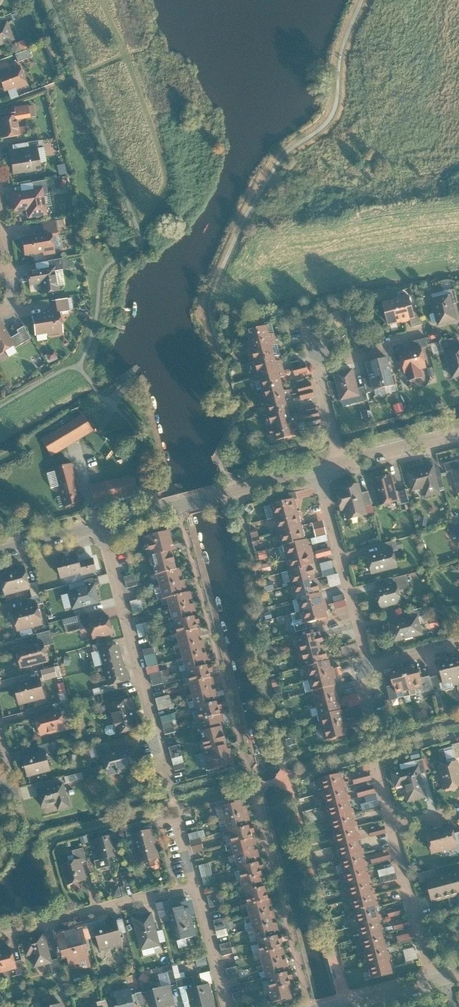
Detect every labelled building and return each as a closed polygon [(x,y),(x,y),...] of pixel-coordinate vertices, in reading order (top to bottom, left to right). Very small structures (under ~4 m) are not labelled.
[(7,20),(8,22),(13,19),(10,13),(0,17),(0,22),(7,20)] [(8,22),(7,20),(0,22),(0,45),(14,39),(8,22)] [(26,39),(19,42),(22,50),(29,48),(26,39)] [(28,49),(15,54),(17,61),(31,56),(28,49)] [(12,70),(0,74),(0,82),(4,91),(15,87),(16,89),(27,85),(19,64),(11,67),(12,70)] [(16,116),(14,107),(0,109),(0,118),(16,116)] [(20,135),(17,115),(16,116),(0,118),(0,131),(1,138),(20,135)] [(37,148),(36,145),(28,146),(8,150),(12,175),(41,170),(37,148)] [(31,182),(33,189),(43,187),(44,194),(48,193),(45,179),(31,182)] [(44,194),(43,187),(33,189),(8,193),(12,212),(26,210),(27,219),(48,216),(44,194)] [(41,222),(43,230),(43,235),(51,234),(52,237),(58,235),(55,220),(41,222)] [(35,235),(21,237),(24,256),(43,253),(44,256),(55,254),(52,237),(51,234),(43,235),(43,230),(35,232),(35,235)] [(48,261),(49,267),(55,267),(56,271),(63,269),(61,259),(48,261)] [(29,286),(39,284),(42,294),(59,291),(56,271),(55,267),(49,267),(26,271),(29,286)] [(448,291),(449,294),(451,294),(453,304),(458,303),(455,289),(448,291)] [(437,327),(458,321),(453,304),(451,294),(449,294),(430,299),(434,313),(430,314),(430,316),(431,323),(433,324),(436,323),(437,327)] [(409,295),(382,302),(388,326),(410,320),(415,319),(413,313),(409,295)] [(51,301),(53,310),(60,313),(69,311),(67,299),(51,301)] [(44,314),(31,316),(35,336),(46,334),(46,336),(64,334),(60,313),(53,310),(48,311),(48,312),(44,313),(44,314)] [(419,311),(413,313),(415,319),(410,320),(411,328),(423,325),(419,311)] [(1,322),(0,322),(0,354),(13,347),(15,345),(11,338),(1,322)] [(18,333),(11,338),(15,345),(13,347),(14,348),(30,338),(23,327),(16,331),(18,333)] [(244,343),(245,348),(275,339),(274,334),(268,335),(266,327),(245,331),(248,342),(244,343)] [(412,342),(414,349),(421,347),(421,349),(429,347),(426,338),(412,342)] [(250,350),(253,363),(274,357),(270,347),(277,345),(275,339),(245,348),(245,351),(250,350)] [(441,352),(444,351),(443,349),(455,346),(453,339),(439,342),(441,352)] [(455,346),(443,349),(444,351),(451,380),(458,378),(458,345),(455,346)] [(414,349),(399,353),(404,375),(405,374),(407,382),(422,377),(420,370),(426,369),(421,349),(421,347),(414,349)] [(252,375),(253,379),(283,371),(281,361),(275,362),(274,357),(253,363),(256,375),(252,375)] [(394,386),(387,358),(364,364),(368,378),(372,392),(394,386)] [(295,373),(310,371),(309,364),(301,365),(300,360),(293,361),(295,373)] [(358,389),(353,369),(333,374),(340,402),(356,398),(360,397),(358,389)] [(258,382),(260,390),(281,386),(279,378),(285,377),(283,371),(253,379),(254,383),(258,382)] [(372,392),(368,378),(362,379),(364,387),(366,394),(372,392)] [(259,401),(260,405),(290,396),(289,391),(283,392),(281,386),(260,390),(262,400),(259,401)] [(302,399),(316,397),(314,386),(300,388),(302,399)] [(364,387),(358,389),(360,397),(356,398),(358,403),(368,401),(366,394),(364,387)] [(264,407),(266,416),(288,411),(286,403),(292,402),(290,396),(260,405),(261,408),(264,407)] [(303,415),(304,419),(321,417),(320,407),(305,409),(306,415),(303,415)] [(265,428),(266,431),(297,423),(296,417),(290,419),(288,411),(266,416),(269,427),(265,428)] [(95,432),(86,415),(42,440),(52,458),(95,432)] [(297,423),(266,431),(268,437),(272,436),(274,443),(295,437),(293,432),(299,430),(297,423)] [(458,467),(458,461),(444,464),(446,473),(451,471),(451,470),(458,467)] [(85,503),(76,466),(55,472),(64,508),(85,503)] [(434,466),(407,473),(411,492),(423,490),(424,499),(441,495),(434,466)] [(451,470),(451,471),(458,496),(458,467),(451,470)] [(396,493),(392,475),(372,480),(379,507),(397,502),(398,502),(396,493)] [(137,495),(131,476),(91,487),(96,506),(137,495)] [(361,494),(358,484),(338,490),(347,522),(367,516),(367,515),(361,494)] [(406,490),(396,493),(398,502),(397,502),(398,507),(409,503),(406,490)] [(368,493),(361,494),(367,515),(374,513),(368,493)] [(294,500),(269,507),(273,520),(297,514),(294,500)] [(297,514),(273,520),(276,533),(301,527),(297,514)] [(314,522),(317,537),(312,538),(314,544),(330,540),(324,519),(314,522)] [(458,530),(458,525),(448,527),(450,537),(456,535),(455,531),(458,530)] [(301,527),(276,533),(280,549),(282,548),(305,542),(301,527)] [(259,529),(252,530),(255,543),(261,542),(259,529)] [(170,531),(144,537),(146,546),(149,546),(150,550),(148,551),(149,557),(154,556),(156,565),(154,565),(156,574),(151,576),(181,568),(177,569),(171,546),(174,545),(170,531)] [(305,542),(282,548),(285,560),(310,554),(306,542),(305,542)] [(381,545),(383,551),(392,549),(393,552),(398,551),(395,542),(381,545)] [(332,547),(317,550),(318,558),(333,555),(332,547)] [(383,551),(366,555),(371,575),(397,569),(393,552),(392,549),(383,551)] [(310,554),(285,560),(288,573),(311,567),(313,567),(310,554)] [(79,556),(56,561),(62,581),(82,575),(83,577),(98,573),(94,559),(80,562),(79,556)] [(329,586),(340,584),(337,560),(326,562),(329,586)] [(311,567),(288,573),(286,573),(290,587),(314,581),(311,567)] [(181,568),(151,576),(152,579),(158,578),(160,586),(155,588),(184,581),(184,580),(180,581),(178,573),(182,572),(181,568)] [(0,575),(0,578),(5,598),(31,591),(30,586),(25,569),(0,575)] [(393,579),(394,585),(396,584),(398,592),(410,589),(406,576),(393,579)] [(85,582),(87,588),(95,586),(96,588),(101,586),(99,579),(85,582)] [(184,581),(155,588),(156,591),(161,590),(164,598),(162,599),(191,592),(191,591),(183,593),(181,586),(185,585),(184,581)] [(314,581),(290,587),(294,602),(296,602),(318,596),(314,581)] [(38,584),(30,586),(31,591),(33,600),(41,597),(38,584)] [(394,585),(374,589),(379,610),(401,605),(398,592),(396,584),(394,585)] [(87,588),(68,593),(73,612),(100,605),(96,588),(95,586),(87,588)] [(191,592),(162,599),(163,603),(168,601),(171,610),(165,611),(194,604),(194,603),(190,604),(188,597),(192,596),(191,592)] [(346,594),(334,595),(336,608),(347,606),(346,594)] [(318,596),(296,602),(299,614),(323,608),(320,595),(318,596)] [(43,605),(41,597),(33,600),(28,601),(30,607),(38,605),(38,606),(43,605)] [(131,600),(134,612),(145,610),(142,598),(131,600)] [(194,604),(165,611),(166,615),(172,613),(174,622),(169,623),(170,623),(199,616),(199,615),(194,617),(192,609),(195,608),(194,604)] [(30,607),(12,612),(18,634),(44,627),(38,606),(38,605),(30,607)] [(323,608),(299,614),(302,626),(327,620),(323,608)] [(409,612),(410,618),(418,617),(418,618),(424,617),(422,609),(409,612)] [(89,623),(92,622),(90,615),(77,618),(78,623),(67,626),(69,634),(91,628),(89,623)] [(199,616),(170,623),(170,627),(176,625),(178,633),(171,635),(171,636),(200,628),(198,628),(196,621),(200,620),(199,616)] [(410,618),(388,624),(393,644),(423,637),(418,618),(418,617),(410,618)] [(94,641),(114,636),(110,618),(92,622),(89,623),(91,628),(94,641)] [(141,637),(153,633),(150,621),(137,624),(141,637)] [(200,628),(171,636),(172,639),(178,638),(180,646),(174,648),(204,640),(200,641),(198,633),(202,632),(200,628)] [(38,636),(40,645),(43,644),(44,648),(54,646),(51,633),(38,636)] [(319,634),(294,641),(297,654),(322,648),(319,634)] [(204,640),(174,648),(175,651),(181,650),(183,658),(178,660),(207,653),(207,652),(203,653),(201,645),(205,645),(204,640)] [(358,642),(342,646),(344,653),(360,649),(358,642)] [(40,645),(17,651),(22,671),(49,664),(44,648),(43,644),(40,645)] [(107,644),(94,647),(95,654),(100,653),(109,651),(107,644)] [(167,669),(162,671),(156,646),(145,649),(153,685),(169,681),(167,669)] [(120,648),(109,651),(100,653),(104,669),(124,664),(120,648)] [(326,664),(322,648),(297,654),(302,671),(304,670),(326,664)] [(207,653),(178,660),(178,664),(184,662),(187,671),(182,672),(211,665),(211,664),(206,665),(204,658),(208,657),(207,653)] [(450,655),(458,684),(458,653),(450,655)] [(458,684),(450,655),(437,658),(441,673),(443,681),(443,682),(451,680),(453,686),(458,684)] [(416,662),(403,665),(409,688),(422,684),(420,677),(416,662)] [(326,664),(304,670),(307,681),(332,676),(328,663),(326,664)] [(129,682),(124,664),(104,669),(108,687),(118,685),(129,682)] [(211,665),(182,672),(183,675),(189,674),(191,682),(184,684),(184,685),(213,677),(211,677),(209,669),(213,668),(211,665)] [(409,688),(403,665),(389,669),(393,684),(395,691),(409,688)] [(42,672),(44,682),(58,680),(55,669),(42,672)] [(441,673),(430,676),(433,688),(434,689),(441,687),(439,682),(443,681),(441,673)] [(430,676),(429,674),(420,677),(422,684),(424,691),(433,688),(430,676)] [(335,688),(332,676),(307,681),(310,694),(311,694),(334,689),(335,688)] [(213,677),(184,685),(185,688),(191,686),(193,695),(187,697),(216,689),(213,690),(211,682),(214,681),(213,677)] [(40,679),(15,686),(21,707),(46,701),(40,679)] [(395,691),(393,684),(387,685),(390,699),(396,697),(395,691)] [(118,685),(108,687),(100,689),(102,695),(120,691),(118,685)] [(343,696),(345,703),(349,701),(351,707),(362,704),(358,687),(347,689),(349,695),(343,696)] [(120,691),(102,695),(103,701),(130,694),(128,689),(120,691)] [(216,689),(187,697),(190,709),(192,708),(192,709),(221,701),(216,702),(214,694),(217,693),(216,689)] [(334,689),(311,694),(314,705),(337,700),(334,689)] [(157,698),(160,710),(175,706),(171,694),(157,698)] [(141,727),(133,696),(108,703),(113,723),(109,724),(106,729),(108,733),(111,735),(141,727)] [(340,713),(337,700),(314,705),(318,719),(340,713)] [(221,701),(192,709),(193,712),(198,710),(201,719),(193,721),(223,714),(223,713),(220,714),(218,706),(222,705),(221,701)] [(70,704),(56,707),(57,711),(37,715),(41,735),(67,730),(67,728),(70,727),(69,719),(74,717),(70,704)] [(165,733),(178,731),(176,713),(163,715),(165,733)] [(340,713),(318,719),(317,719),(320,731),(345,725),(342,713),(340,713)] [(223,714),(193,721),(194,724),(200,723),(202,732),(201,732),(203,732),(222,727),(220,719),(224,718),(223,714)] [(348,738),(345,725),(320,731),(323,744),(348,738)] [(203,732),(201,732),(204,741),(206,741),(208,749),(206,750),(204,751),(209,771),(235,764),(231,749),(228,750),(222,727),(203,732)] [(39,746),(40,751),(46,750),(47,753),(57,751),(54,741),(39,746)] [(105,753),(111,751),(109,742),(96,746),(98,755),(105,753)] [(139,766),(134,745),(111,751),(105,753),(110,774),(139,766)] [(180,746),(171,748),(176,770),(185,768),(180,746)] [(40,751),(23,756),(29,776),(52,770),(47,753),(46,750),(40,751)] [(416,760),(417,764),(419,764),(421,773),(426,772),(423,758),(416,760)] [(457,759),(437,764),(444,789),(458,785),(458,767),(457,759)] [(407,802),(427,797),(421,773),(419,764),(417,764),(391,771),(395,786),(403,785),(407,802)] [(348,785),(344,771),(315,779),(317,785),(324,784),(326,791),(348,785)] [(355,783),(373,780),(371,771),(354,774),(355,783)] [(83,772),(66,776),(67,782),(84,778),(83,772)] [(64,782),(37,788),(42,807),(58,802),(59,810),(71,807),(64,782)] [(362,804),(363,810),(380,806),(375,784),(358,788),(360,797),(366,795),(368,802),(362,804)] [(329,805),(351,799),(348,785),(326,791),(319,793),(320,799),(327,797),(329,805)] [(354,812),(351,799),(329,805),(322,807),(324,812),(331,810),(333,818),(354,812)] [(230,804),(216,808),(217,812),(223,810),(225,819),(219,820),(248,813),(247,809),(244,810),(241,800),(230,803),(230,804)] [(336,831),(358,826),(354,812),(333,818),(325,820),(327,825),(334,824),(336,831)] [(248,813),(219,820),(220,824),(226,822),(228,831),(224,832),(253,825),(253,824),(248,826),(246,818),(250,817),(248,813)] [(453,824),(426,831),(432,853),(458,846),(458,845),(455,832),(453,824)] [(132,834),(142,831),(141,825),(126,829),(128,835),(132,834)] [(253,825),(224,832),(225,836),(231,834),(233,843),(226,845),(255,837),(253,838),(251,830),(254,829),(253,825)] [(362,840),(358,826),(336,831),(329,833),(330,839),(337,837),(340,845),(362,840)] [(371,836),(387,834),(386,826),(370,828),(371,836)] [(153,829),(142,831),(132,834),(140,862),(151,859),(153,867),(156,868),(160,868),(162,863),(153,829)] [(205,850),(202,838),(196,839),(194,833),(190,835),(195,853),(205,850)] [(120,855),(115,834),(94,839),(99,859),(96,860),(98,869),(111,865),(109,858),(120,855)] [(255,837),(226,845),(227,848),(232,847),(235,855),(229,857),(258,850),(258,849),(254,850),(252,843),(256,842),(255,837)] [(365,853),(362,840),(340,845),(332,846),(333,853),(341,851),(343,858),(365,853)] [(73,850),(76,860),(81,858),(82,862),(88,861),(84,847),(73,850)] [(258,850),(229,857),(230,860),(236,859),(238,868),(233,869),(234,869),(263,861),(257,862),(255,855),(259,854),(258,850)] [(373,864),(391,859),(389,851),(371,855),(373,864)] [(369,866),(365,853),(343,858),(336,860),(337,866),(345,864),(347,871),(369,866)] [(87,881),(82,862),(81,858),(76,860),(62,864),(67,886),(87,881)] [(263,861),(234,869),(234,872),(240,871),(242,879),(235,881),(264,874),(262,874),(260,867),(264,866),(263,861)] [(217,886),(211,862),(201,864),(206,888),(217,886)] [(395,865),(379,870),(382,882),(398,878),(395,865)] [(350,885),(372,880),(369,866),(347,871),(339,873),(341,879),(348,877),(350,885)] [(420,881),(426,880),(426,878),(437,875),(435,869),(417,873),(420,881)] [(437,875),(426,878),(426,880),(432,902),(458,895),(458,869),(437,875)] [(132,884),(128,871),(121,873),(125,886),(132,884)] [(264,874),(235,881),(236,885),(242,883),(244,892),(240,893),(269,886),(264,887),(262,879),(265,878),(264,874)] [(376,893),(372,880),(350,885),(342,886),(344,892),(351,890),(353,898),(376,893)] [(269,886),(240,893),(241,897),(247,895),(249,904),(241,906),(271,898),(268,898),(267,891),(270,890),(269,886)] [(222,905),(221,893),(209,894),(210,906),(222,905)] [(379,906),(376,893),(353,898),(346,900),(347,906),(355,904),(357,911),(379,906)] [(271,898),(241,906),(242,909),(248,908),(250,916),(245,918),(274,911),(274,910),(270,911),(268,903),(272,903),(271,898)] [(161,920),(171,917),(169,912),(173,911),(172,908),(170,900),(157,904),(161,920)] [(177,941),(198,935),(191,906),(186,908),(185,905),(172,908),(173,911),(169,912),(171,917),(177,941)] [(388,910),(391,918),(407,913),(405,905),(388,910)] [(382,918),(379,906),(357,911),(350,913),(351,919),(358,917),(360,924),(382,918)] [(161,945),(153,911),(133,916),(142,950),(161,945)] [(274,911),(245,918),(246,921),(251,920),(254,928),(248,930),(277,923),(277,922),(273,923),(271,916),(275,915),(274,911)] [(229,928),(235,927),(233,917),(215,920),(218,937),(230,935),(229,928)] [(363,938),(386,932),(382,918),(360,924),(353,926),(354,932),(361,930),(363,938)] [(105,919),(88,923),(92,937),(98,935),(96,928),(106,925),(105,919)] [(395,928),(410,927),(410,920),(395,921),(395,928)] [(124,945),(118,922),(106,925),(96,928),(98,935),(102,951),(124,945)] [(88,923),(58,932),(64,957),(68,956),(71,965),(79,963),(81,969),(92,966),(88,947),(90,947),(88,939),(92,938),(92,937),(88,923)] [(277,923),(248,930),(249,933),(255,932),(257,941),(252,942),(282,934),(276,935),(275,928),(278,927),(277,923)] [(53,960),(45,932),(22,938),(27,956),(31,955),(35,968),(50,964),(53,963),(53,960)] [(389,946),(386,932),(363,938),(356,939),(358,945),(365,944),(367,951),(389,946)] [(399,942),(414,939),(412,933),(398,936),(399,942)] [(282,934),(252,942),(253,945),(259,944),(261,952),(254,954),(254,955),(283,947),(281,947),(279,940),(283,939),(282,934)] [(223,955),(234,953),(232,941),(222,943),(223,955)] [(370,965),(393,960),(389,946),(367,951),(360,953),(361,959),(369,957),(370,965)] [(0,950),(0,973),(17,968),(15,962),(11,947),(0,950)] [(283,947),(254,955),(255,958),(261,956),(263,965),(257,966),(257,967),(286,959),(283,960),(281,952),(284,951),(283,947)] [(408,961),(419,958),(416,947),(405,950),(408,961)] [(59,958),(53,960),(53,963),(50,964),(53,974),(63,971),(59,958)] [(286,959),(257,967),(258,970),(264,969),(266,977),(262,978),(262,979),(291,971),(286,972),(284,964),(288,963),(286,959)] [(22,960),(15,962),(17,968),(19,975),(25,973),(22,960)] [(396,973),(393,960),(370,965),(363,966),(365,972),(372,970),(374,978),(396,973)] [(238,965),(227,968),(230,979),(241,976),(238,965)] [(177,984),(173,970),(169,972),(173,985),(177,984)] [(291,971),(262,979),(263,982),(269,980),(271,989),(264,991),(293,984),(293,983),(291,984),(289,976),(292,975),(291,971)] [(195,983),(193,976),(177,980),(179,987),(195,983)] [(211,984),(187,989),(192,1006),(217,1006),(211,984)] [(293,984),(264,991),(264,995),(270,993),(273,1002),(281,1000),(281,1002),(293,999),(290,989),(294,988),(293,984)] [(171,985),(148,991),(153,1006),(170,1006),(176,1005),(171,985)] [(132,988),(116,992),(119,1005),(116,1006),(117,1006),(137,1006),(135,1002),(133,994),(132,988)] [(244,990),(234,992),(236,1003),(246,1002),(244,990)] [(143,992),(133,994),(135,1002),(138,1001),(140,1006),(146,1005),(143,992)]
